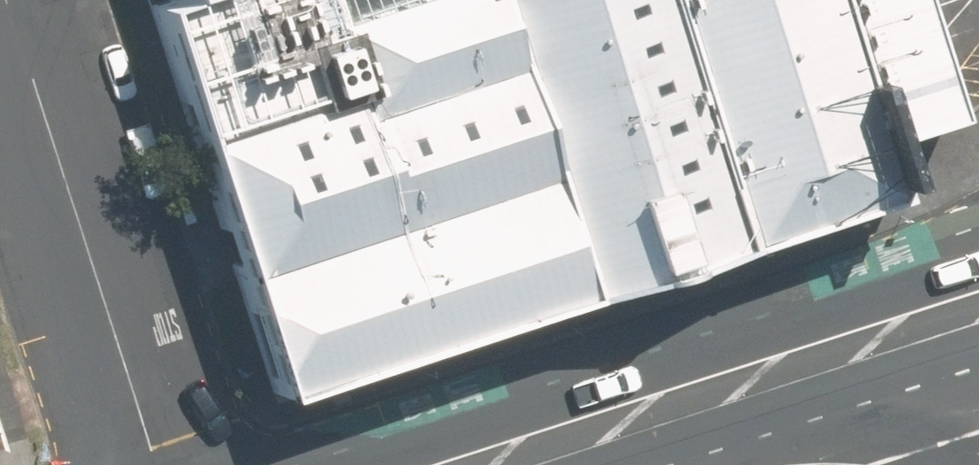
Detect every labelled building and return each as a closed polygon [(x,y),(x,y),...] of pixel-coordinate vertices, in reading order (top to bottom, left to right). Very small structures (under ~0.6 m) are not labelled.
[(972,105),(939,0),(153,0),(274,384),(895,190),(878,135),(972,105)]
